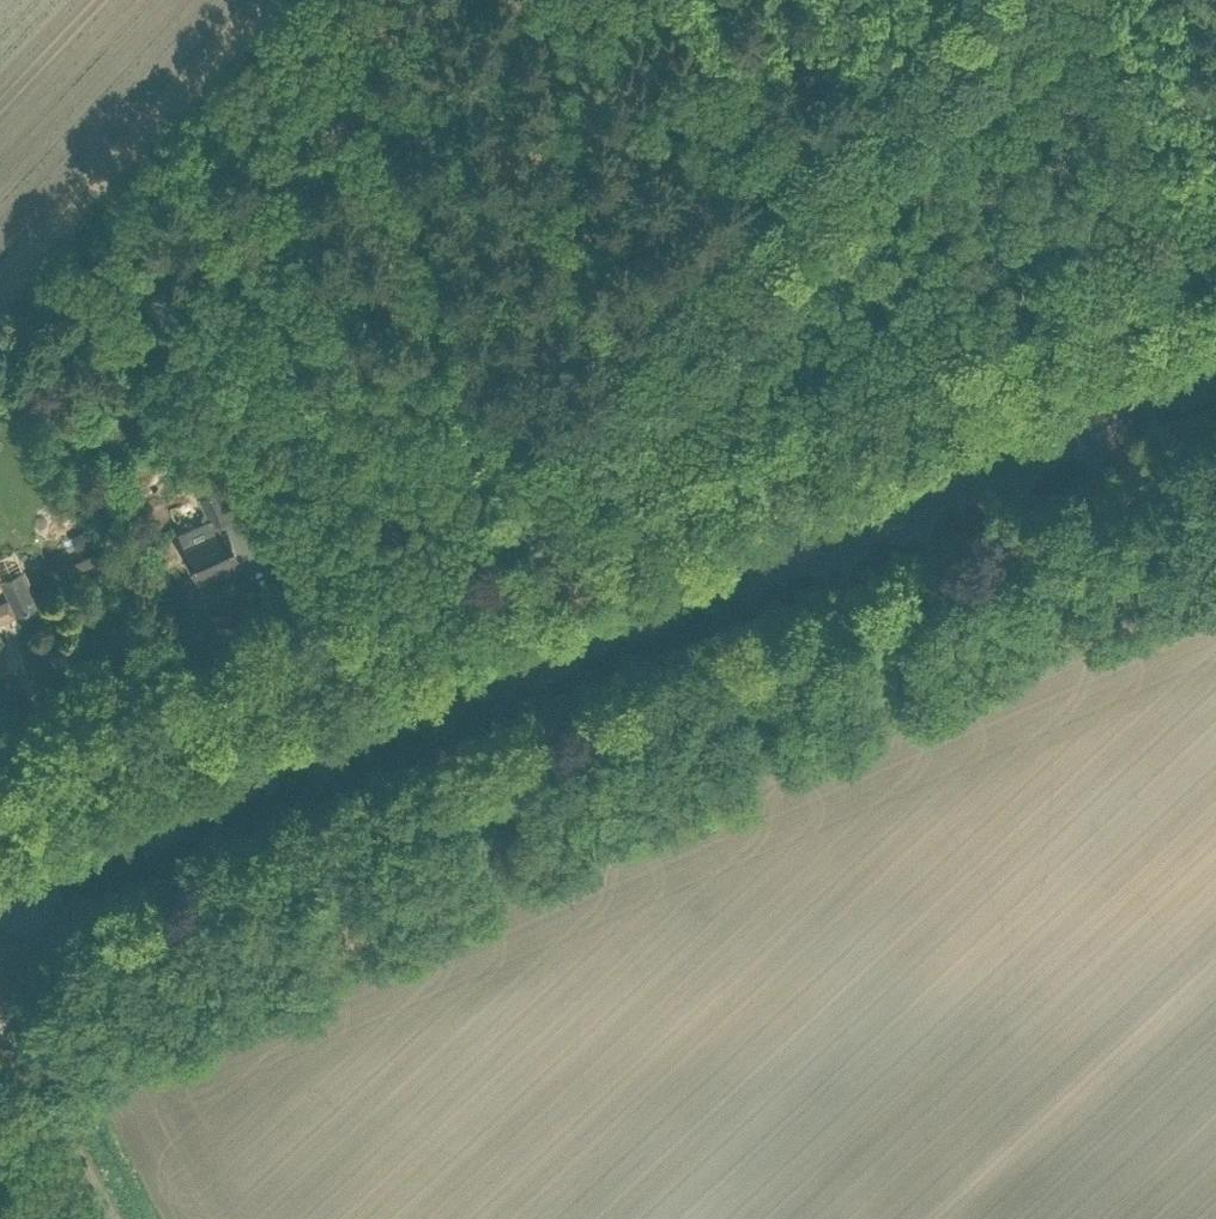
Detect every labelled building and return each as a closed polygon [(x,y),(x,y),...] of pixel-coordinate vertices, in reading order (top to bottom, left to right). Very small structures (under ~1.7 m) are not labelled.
[(188,546),(201,579),(240,563),(227,530),(226,531),(221,520),(234,515),(223,485),(199,495),(210,524),(214,523),(218,534),(188,546)] [(28,568),(3,578),(19,615),(43,604),(28,568)]
